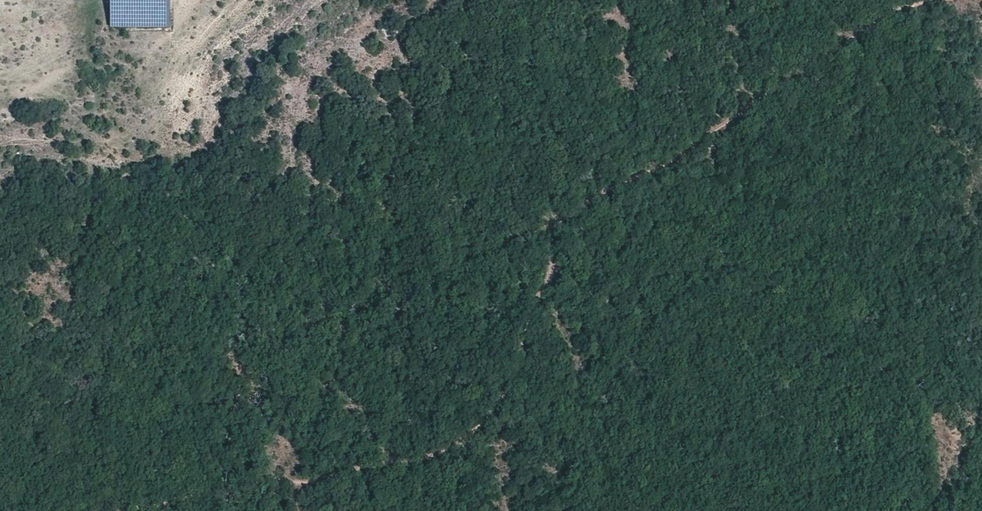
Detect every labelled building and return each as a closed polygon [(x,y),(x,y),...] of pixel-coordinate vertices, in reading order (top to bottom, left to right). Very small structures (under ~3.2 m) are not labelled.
[(110,29),(170,30),(171,0),(137,0),(111,0),(110,29)]
